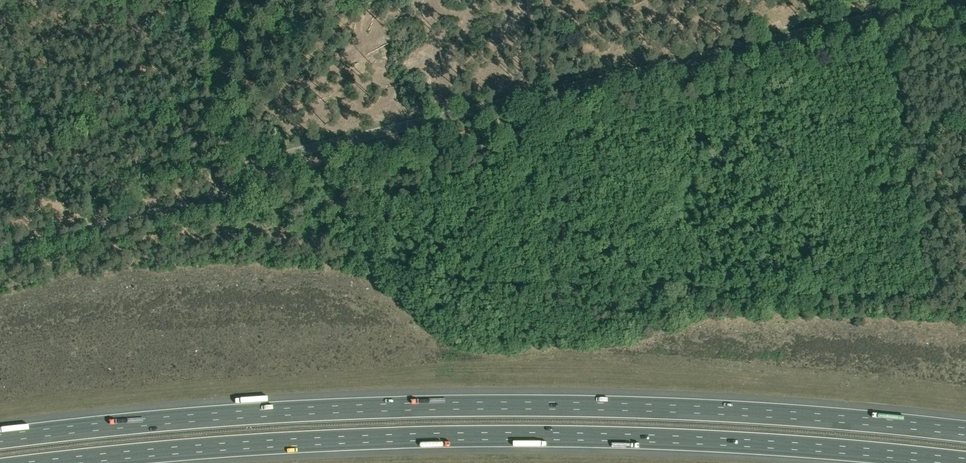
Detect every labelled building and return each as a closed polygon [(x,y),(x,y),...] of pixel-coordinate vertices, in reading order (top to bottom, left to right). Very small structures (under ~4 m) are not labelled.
[(649,452),(647,445),(638,447),(640,453),(649,452)] [(198,453),(174,454),(174,462),(194,462),(198,462),(198,453)]
